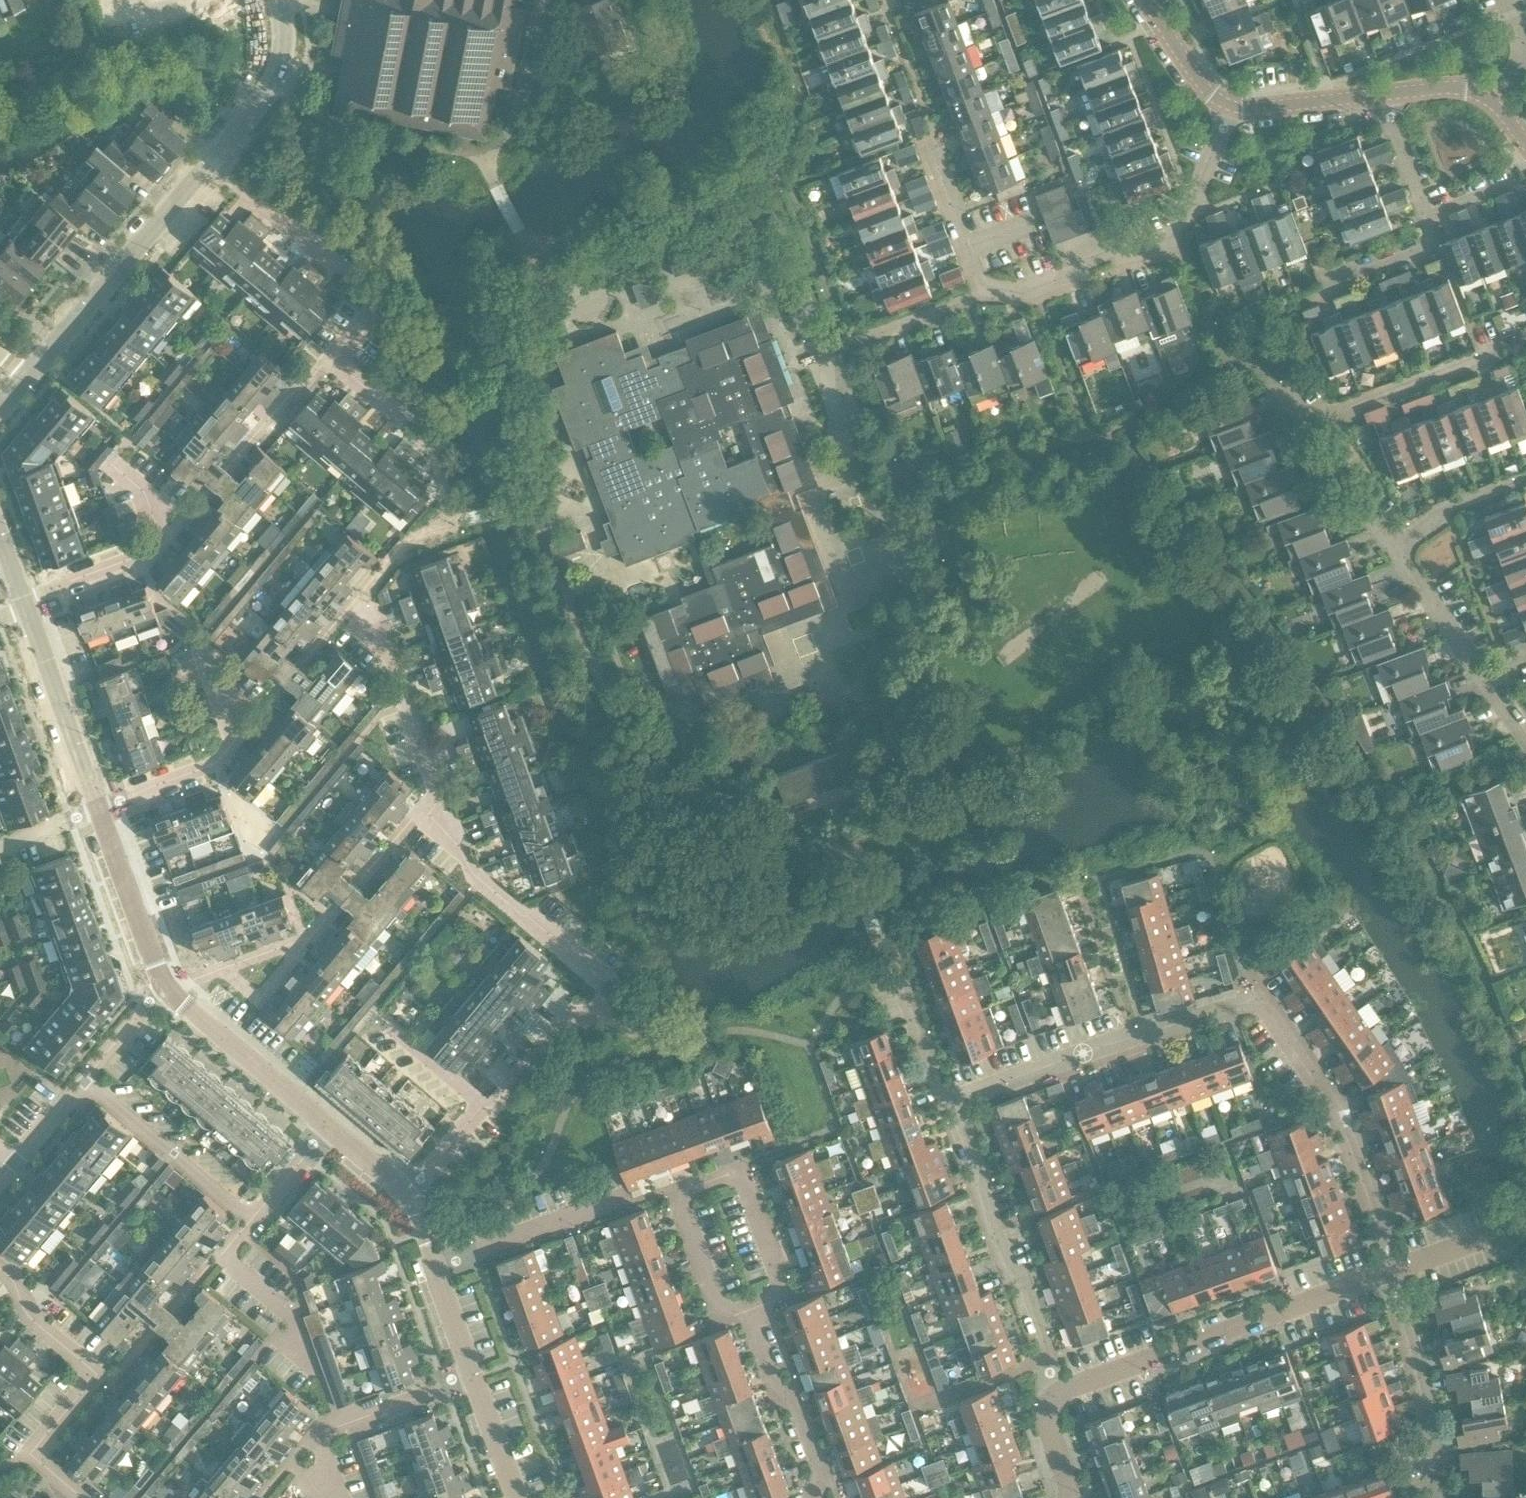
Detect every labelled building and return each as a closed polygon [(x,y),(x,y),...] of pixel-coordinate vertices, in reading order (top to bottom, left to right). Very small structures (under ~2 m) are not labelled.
[(2,16),(24,7),(21,0),(0,0),(0,11),(2,16)] [(515,0),(344,0),(333,52),(346,55),(336,107),(486,137),(496,85),(510,87),(525,8),(513,6),(514,2),(515,0)] [(587,56),(632,40),(618,0),(600,0),(571,10),(587,56)] [(780,12),(792,7),(789,0),(785,0),(777,3),(780,12)] [(811,17),(853,0),(804,0),(811,17)] [(853,0),(811,17),(819,39),(869,21),(866,13),(859,15),(853,0)] [(880,8),(877,0),(867,0),(871,11),(880,8)] [(915,12),(924,36),(958,23),(950,0),(949,0),(915,12)] [(988,12),(998,8),(994,0),(983,0),(988,12)] [(1045,18),(1085,3),(1084,0),(1038,0),(1045,18)] [(1203,21),(1248,4),(1246,0),(1208,0),(1210,6),(1199,10),(1203,21)] [(1339,55),(1347,52),(1329,2),(1316,7),(1313,0),(1302,0),(1305,7),(1313,29),(1319,45),(1333,39),(1339,55)] [(1329,2),(1347,52),(1357,48),(1351,33),(1364,28),(1354,0),(1335,0),(1329,2)] [(1364,28),(1379,23),(1384,38),(1392,35),(1379,0),(1354,0),(1364,28)] [(1392,35),(1401,31),(1396,16),(1409,11),(1405,0),(1379,0),(1392,35)] [(1409,11),(1423,6),(1429,21),(1437,18),(1431,0),(1405,0),(1409,11)] [(1437,18),(1448,14),(1443,0),(1431,0),(1437,18)] [(1091,16),(1085,3),(1045,18),(1053,40),(1102,22),(1099,13),(1091,16)] [(1206,28),(1217,24),(1222,38),(1271,20),(1267,10),(1252,16),(1248,4),(1203,21),(1206,28)] [(1305,7),(1293,12),(1302,33),(1313,29),(1305,7)] [(994,27),(1003,23),(998,8),(988,12),(994,27)] [(1015,11),(1007,15),(1012,30),(1021,27),(1015,11)] [(1269,30),(1274,28),(1271,20),(1222,38),(1227,51),(1216,55),(1220,65),(1274,44),(1269,30)] [(869,21),(819,39),(828,62),(871,46),(865,32),(872,29),(869,21)] [(1097,33),(1105,29),(1102,22),(1053,40),(1062,63),(1103,48),(1097,33)] [(886,23),(877,27),(883,42),(891,38),(886,23)] [(932,58),(967,45),(958,23),(924,36),(932,58)] [(1448,25),(1443,27),(1446,34),(1455,31),(1453,27),(1448,25)] [(1018,44),(1026,41),(1021,27),(1012,30),(1018,44)] [(1008,37),(999,41),(1005,57),(1015,53),(1008,37)] [(889,57),(897,54),(891,38),(883,42),(886,50),(889,57)] [(941,80),(975,68),(967,45),(932,58),(941,80)] [(871,46),(828,62),(836,85),(886,66),(883,58),(876,61),(871,46)] [(1119,48),(1113,50),(1078,64),(1087,87),(1137,68),(1133,60),(1125,63),(1119,48)] [(1011,72),(1020,68),(1015,53),(1005,57),(1011,72)] [(1038,72),(1032,57),(1024,61),(1030,75),(1038,72)] [(975,68),(941,80),(949,103),(984,90),(979,79),(986,77),(987,74),(984,65),(975,68)] [(886,66),(836,85),(845,108),(888,92),(882,78),(890,75),(886,66)] [(1140,76),(1137,68),(1087,87),(1095,110),(1136,94),(1131,79),(1140,76)] [(903,69),(894,72),(900,87),(909,84),(903,69)] [(1053,90),(1048,75),(1039,79),(1044,94),(1053,90)] [(1033,80),(1024,84),(1029,99),(1039,95),(1033,80)] [(906,103),(914,99),(909,84),(900,87),(906,103)] [(958,125),(992,113),(984,90),(949,103),(958,125)] [(888,92),(845,108),(853,131),(902,112),(899,103),(893,106),(888,92)] [(1142,108),(1136,94),(1095,110),(1104,133),(1154,114),(1150,105),(1142,108)] [(1029,99),(1035,115),(1045,111),(1039,95),(1029,99)] [(141,111),(145,114),(132,129),(167,158),(183,139),(163,123),(171,114),(152,98),(141,111)] [(1060,107),(1051,110),(1056,125),(1065,121),(1060,107)] [(999,110),(992,113),(958,125),(966,148),(1000,135),(996,123),(1003,120),(999,110)] [(898,124),(905,121),(902,112),(853,131),(862,154),(903,139),(898,124)] [(911,118),(917,134),(926,130),(920,114),(911,118)] [(1157,122),(1154,114),(1104,133),(1112,156),(1154,140),(1148,125),(1157,122)] [(1056,125),(1062,139),(1070,136),(1065,121),(1056,125)] [(1050,125),(1041,128),(1046,144),(1055,140),(1050,125)] [(119,144),(112,139),(102,151),(124,170),(130,175),(138,166),(151,177),(167,158),(132,129),(119,144)] [(1363,149),(1358,134),(1317,150),(1326,173),(1389,149),(1386,141),(1363,149)] [(975,170),(1009,158),(1000,135),(966,148),(975,170)] [(83,143),(93,152),(97,147),(87,138),(83,143)] [(1046,144),(1052,159),(1061,155),(1055,140),(1046,144)] [(1159,154),(1154,140),(1112,156),(1121,178),(1171,160),(1168,151),(1159,154)] [(895,150),(900,167),(920,159),(914,143),(895,150)] [(86,160),(93,166),(81,181),(115,210),(131,192),(117,180),(124,170),(102,151),(97,147),(93,152),(86,160)] [(1392,158),(1389,149),(1326,173),(1334,196),(1375,180),(1370,166),(1392,158)] [(1077,152),(1068,156),(1074,170),(1082,167),(1077,152)] [(882,156),(830,175),(838,198),(899,176),(896,169),(887,172),(882,156)] [(1026,190),(1022,179),(1017,181),(1009,158),(975,170),(983,193),(995,189),(999,200),(1026,190)] [(1171,186),(1165,171),(1174,167),(1171,160),(1121,178),(1130,202),(1171,186)] [(1074,170),(1079,185),(1088,182),(1082,167),(1074,170)] [(926,175),(906,182),(912,196),(931,189),(926,175)] [(889,189),(902,184),(899,176),(838,198),(838,199),(848,196),(856,217),(894,203),(889,189)] [(1381,195),(1375,180),(1334,196),(1342,219),(1406,195),(1403,187),(1381,195)] [(84,216),(99,229),(115,210),(81,181),(67,198),(60,192),(50,204),(76,226),(84,216)] [(1063,184),(1036,195),(1046,220),(1058,216),(1069,212),(1073,210),(1063,184)] [(917,212),(937,204),(931,189),(912,196),(917,212)] [(1521,213),(1512,190),(1504,193),(1525,251),(1525,211),(1521,213)] [(1092,203),(1087,191),(1076,195),(1081,207),(1092,203)] [(1272,192),(1261,195),(1284,260),(1308,251),(1313,265),(1324,261),(1315,237),(1304,241),(1302,234),(1300,229),(1293,210),(1292,210),(1288,200),(1276,205),(1272,192)] [(1495,197),(1504,219),(1489,224),(1505,266),(1525,258),(1525,251),(1504,193),(1495,197)] [(38,194),(22,212),(60,244),(76,226),(50,204),(38,194)] [(1261,195),(1252,199),(1260,221),(1246,227),(1261,268),(1284,260),(1261,195)] [(1392,227),(1387,212),(1409,203),(1406,195),(1342,219),(1351,242),(1392,227)] [(1294,203),(1296,210),(1306,206),(1303,199),(1294,203)] [(913,214),(900,219),(894,203),(856,217),(865,241),(916,221),(913,214)] [(1080,207),(1089,230),(1100,226),(1092,203),(1081,207),(1080,207)] [(1073,210),(1069,212),(1077,234),(1089,230),(1080,207),(1073,210)] [(1489,224),(1475,230),(1466,207),(1458,211),(1482,274),(1505,266),(1489,224)] [(1246,227),(1231,232),(1223,209),(1215,212),(1239,276),(1261,268),(1246,227)] [(1443,242),(1445,246),(1459,283),(1482,274),(1458,211),(1450,214),(1458,236),(1443,242)] [(22,212),(10,226),(5,221),(1,226),(48,266),(49,265),(45,262),(60,244),(22,212)] [(203,261),(217,273),(262,220),(252,212),(243,223),(240,220),(233,228),(218,215),(195,243),(209,254),(203,261)] [(1069,212),(1058,216),(1066,239),(1077,234),(1069,212)] [(1214,238),(1200,244),(1215,285),(1239,276),(1215,212),(1206,215),(1214,238)] [(1058,216),(1046,220),(1054,243),(1066,239),(1058,216)] [(238,279),(251,289),(273,262),(261,251),(268,242),(264,239),(272,229),(262,220),(217,273),(233,286),(238,279)] [(943,220),(923,227),(929,242),(948,235),(943,220)] [(910,233),(919,230),(916,221),(865,241),(873,263),(915,247),(910,233)] [(4,234),(0,239),(0,257),(29,282),(40,269),(43,272),(48,266),(1,226),(0,227),(0,230),(4,234)] [(1308,231),(1302,234),(1304,241),(1315,237),(1313,230),(1308,231)] [(954,250),(953,247),(948,235),(929,242),(934,257),(954,250)] [(930,260),(921,264),(915,247),(873,263),(882,286),(933,267),(930,260)] [(14,299),(29,282),(0,257),(0,304),(10,312),(18,302),(14,299)] [(1440,257),(1424,263),(1427,271),(1443,265),(1440,257)] [(258,307),(272,320),(317,267),(307,259),(298,270),(294,267),(288,274),(273,262),(251,289),(264,300),(258,307)] [(960,266),(940,274),(946,289),(966,281),(960,266)] [(317,267),(272,320),(287,332),(293,325),(306,336),(330,309),(316,297),(323,289),(319,286),(328,276),(317,267)] [(936,277),(933,267),(882,286),(891,310),(932,295),(926,280),(931,279),(936,277)] [(186,319),(202,300),(164,268),(148,287),(186,319)] [(1409,269),(1398,273),(1394,274),(1397,282),(1412,277),(1409,269)] [(1378,280),(1381,288),(1397,282),(1394,274),(1378,280)] [(1140,299),(1137,289),(1136,289),(1154,336),(1158,348),(1183,339),(1178,327),(1192,322),(1174,275),(1162,280),(1165,289),(1140,299)] [(1431,278),(1423,281),(1441,330),(1465,321),(1448,280),(1434,286),(1431,278)] [(1417,292),(1403,298),(1419,339),(1441,330),(1423,281),(1414,284),(1417,292)] [(186,319),(148,287),(132,305),(167,334),(182,316),(186,319)] [(1365,295),(1363,287),(1349,292),(1352,300),(1365,295)] [(1118,353),(1142,344),(1140,341),(1154,336),(1136,289),(1099,303),(1116,350),(1117,350),(1118,353)] [(1332,298),(1335,306),(1352,300),(1349,292),(1332,298)] [(1506,309),(1517,305),(1512,292),(1501,296),(1506,309)] [(1384,295),(1377,298),(1396,347),(1419,339),(1403,298),(1388,303),(1384,295)] [(1371,310),(1357,315),(1373,356),(1396,347),(1377,298),(1368,301),(1371,310)] [(1471,301),(1466,303),(1469,312),(1475,310),(1471,301)] [(1061,317),(1078,364),(1116,350),(1099,303),(1098,304),(1102,313),(1080,321),(1077,312),(1061,317)] [(151,352),(167,334),(132,305),(117,323),(151,352)] [(1317,305),(1301,310),(1304,318),(1320,313),(1317,305)] [(1338,313),(1331,315),(1350,365),(1373,356),(1357,315),(1341,321),(1338,313)] [(1498,328),(1506,325),(1501,313),(1493,316),(1498,328)] [(659,355),(662,362),(648,368),(642,353),(628,359),(617,330),(556,353),(566,382),(553,387),(573,441),(576,448),(590,443),(595,456),(591,458),(614,518),(604,521),(605,523),(608,521),(625,563),(692,538),(710,585),(681,596),(690,617),(676,622),(670,607),(640,618),(666,687),(680,682),(683,690),(697,684),(705,705),(774,679),(763,649),(755,652),(747,631),(760,625),(762,631),(824,608),(813,579),(827,574),(801,507),(797,509),(788,487),(816,477),(793,416),(787,418),(782,404),(795,399),(772,338),(758,343),(748,315),(686,338),(693,359),(681,363),(675,348),(659,355)] [(1326,327),(1311,332),(1327,373),(1350,365),(1331,315),(1323,318),(1326,327)] [(217,329),(207,321),(199,330),(209,338),(217,329)] [(136,370),(151,352),(117,323),(101,342),(136,370)] [(233,330),(227,325),(211,344),(217,349),(233,330)] [(199,330),(191,339),(201,347),(209,338),(199,330)] [(1054,390),(1035,338),(998,352),(1012,389),(1034,380),(1040,396),(1054,390)] [(101,342),(86,360),(120,389),(136,370),(101,342)] [(956,356),(952,346),(973,403),(1012,389),(998,352),(994,342),(956,356)] [(201,368),(217,349),(211,344),(196,363),(201,368)] [(914,360),(911,352),(928,399),(965,385),(972,403),(973,403),(952,346),(914,360)] [(924,390),(928,399),(911,352),(873,366),(891,413),(917,403),(914,393),(924,390)] [(260,353),(244,372),(274,397),(281,389),(273,383),(282,372),(279,369),(260,353)] [(186,366),(176,358),(168,367),(178,375),(186,366)] [(86,360),(70,379),(104,408),(120,389),(86,360)] [(186,386),(201,368),(196,363),(180,381),(186,386)] [(1509,363),(1493,369),(1497,377),(1513,372),(1509,363)] [(168,367),(160,376),(171,385),(178,375),(168,367)] [(244,372),(229,391),(251,409),(260,399),(267,405),(274,397),(244,372)] [(1482,383),(1478,374),(1463,380),(1466,389),(1482,383)] [(1448,386),(1451,394),(1466,389),(1463,380),(1448,386)] [(170,405),(186,386),(180,381),(164,400),(170,405)] [(1518,386),(1502,392),(1499,383),(1491,386),(1510,436),(1525,430),(1525,407),(1518,386)] [(1486,398),(1472,403),(1487,444),(1510,436),(1491,386),(1483,389),(1486,398)] [(81,436),(97,417),(62,388),(47,407),(81,436)] [(229,391),(213,409),(243,434),(250,426),(242,420),(251,409),(229,391)] [(299,440),(313,452),(357,399),(348,392),(339,403),(335,400),(329,407),(315,395),(292,423),(305,433),(299,440)] [(1435,401),(1432,392),(1417,397),(1421,406),(1435,401)] [(155,403),(144,394),(137,403),(147,412),(155,403)] [(1247,410),(1254,408),(1249,394),(1189,416),(1192,424),(1204,420),(1215,450),(1211,452),(1211,453),(1271,430),(1271,429),(1256,435),(1247,410)] [(1402,403),(1405,412),(1421,406),(1417,397),(1402,403)] [(334,458),(347,469),(370,441),(357,430),(363,422),(359,419),(368,409),(357,399),(313,452),(328,465),(334,458)] [(170,405),(164,400),(149,418),(160,427),(160,426),(155,422),(170,405)] [(1454,400),(1445,403),(1464,453),(1487,444),(1472,403),(1457,408),(1454,400)] [(137,403),(129,412),(140,421),(147,412),(137,403)] [(1440,414),(1426,420),(1441,461),(1464,453),(1445,403),(1437,406),(1440,414)] [(1369,424),(1374,422),(1390,416),(1385,405),(1364,412),(1369,424)] [(65,454),(81,436),(47,407),(31,425),(54,445),(65,454)] [(197,414),(190,422),(219,446),(228,435),(236,442),(243,434),(213,409),(204,420),(197,414)] [(1409,416),(1400,419),(1418,469),(1441,461),(1426,420),(1412,425),(1409,416)] [(134,437),(144,445),(160,427),(149,418),(134,437)] [(1379,437),(1394,477),(1395,478),(1418,469),(1400,419),(1392,422),(1395,431),(1379,437)] [(184,429),(175,440),(182,446),(219,477),(226,470),(221,466),(210,457),(219,446),(190,422),(184,429)] [(6,454),(14,476),(43,466),(42,465),(41,460),(54,445),(31,425),(6,454)] [(1268,445),(1276,442),(1271,430),(1211,453),(1214,459),(1226,455),(1237,485),(1233,486),(1233,487),(1293,464),(1292,464),(1277,469),(1268,445)] [(354,486),(368,499),(412,446),(403,438),(393,449),(390,446),(384,453),(370,441),(347,469),(360,480),(354,486)] [(111,451),(102,444),(98,450),(107,457),(111,451)] [(182,446),(167,464),(189,483),(197,472),(208,481),(213,485),(219,477),(182,446)] [(412,446),(368,499),(383,511),(389,504),(408,521),(429,496),(423,491),(425,488),(412,476),(418,468),(415,465),(423,455),(412,446)] [(259,462),(250,472),(272,491),(288,472),(266,453),(258,447),(251,455),(259,462)] [(107,457),(98,450),(90,459),(99,466),(107,457)] [(90,459),(82,469),(84,476),(95,472),(95,471),(99,466),(90,459)] [(42,465),(43,466),(14,476),(22,498),(64,483),(56,460),(42,465)] [(1299,506),(1290,480),(1297,477),(1293,464),(1233,487),(1235,493),(1246,489),(1257,522),(1299,506)] [(272,491),(250,472),(241,483),(230,474),(226,470),(219,477),(257,509),(272,491)] [(88,487),(99,483),(95,472),(84,476),(88,487)] [(241,527),(257,509),(219,477),(213,485),(228,498),(219,508),(241,527)] [(73,506),(64,483),(22,498),(31,521),(73,506)] [(318,497),(313,492),(297,512),(302,516),(318,497)] [(1468,540),(1471,549),(1525,529),(1525,501),(1485,517),(1491,532),(1468,540)] [(896,518),(912,512),(909,503),(893,509),(896,518)] [(1281,528),(1292,557),(1287,558),(1288,560),(1347,538),(1346,538),(1331,543),(1322,519),(1330,516),(1325,503),(1267,524),(1270,532),(1281,528)] [(109,505),(98,509),(103,520),(113,517),(109,505)] [(81,528),(73,506),(31,521),(39,544),(81,528)] [(323,512),(318,507),(302,526),(307,531),(323,512)] [(203,513),(196,521),(226,546),(241,527),(219,508),(210,519),(203,513)] [(287,534),(302,516),(297,512),(281,530),(287,534)] [(106,530),(117,527),(113,517),(103,520),(106,530)] [(197,535),(188,545),(211,564),(226,546),(196,521),(189,529),(197,535)] [(291,550),(307,531),(302,526),(286,545),(291,550)] [(39,544),(47,567),(89,551),(81,528),(39,544)] [(1502,563),(1525,554),(1525,529),(1471,549),(1474,557),(1497,549),(1502,563)] [(271,553),(287,534),(281,530),(266,548),(271,553)] [(581,530),(572,534),(578,550),(587,547),(581,530)] [(378,558),(349,532),(332,552),(355,571),(364,560),(371,566),(378,558)] [(1344,553),(1351,551),(1347,538),(1288,560),(1290,566),(1302,562),(1313,591),(1309,592),(1310,594),(1368,573),(1353,578),(1344,553)] [(173,549),(166,557),(195,582),(196,581),(211,564),(188,545),(180,555),(173,549)] [(276,568),(291,550),(286,545),(271,563),(276,568)] [(332,552),(327,547),(311,566),(346,596),(353,588),(346,581),(355,571),(332,552)] [(266,548),(251,567),(256,571),(271,553),(266,548)] [(1489,595),(1525,581),(1525,554),(1502,563),(1508,578),(1485,586),(1489,595)] [(399,599),(404,611),(472,586),(466,568),(453,572),(448,556),(413,569),(420,586),(410,589),(412,594),(399,599)] [(166,572),(157,582),(161,586),(179,601),(195,582),(166,557),(158,565),(166,572)] [(261,586),(276,568),(271,563),(256,581),(261,586)] [(346,596),(311,566),(295,584),(324,608),(332,598),(339,604),(346,596)] [(240,589),(256,571),(251,567),(235,585),(240,589)] [(1366,588),(1373,586),(1368,573),(1310,594),(1312,599),(1324,595),(1335,625),(1330,627),(1331,629),(1390,607),(1389,607),(1374,612),(1366,588)] [(133,591),(130,581),(119,585),(136,632),(162,622),(178,636),(187,625),(165,606),(156,610),(147,586),(133,591)] [(245,604),(261,586),(256,581),(240,600),(245,604)] [(1519,609),(1525,606),(1525,581),(1489,595),(1492,603),(1514,594),(1519,609)] [(322,624),(315,618),(324,608),(295,584),(280,602),(316,632),(322,624)] [(109,589),(113,598),(100,603),(113,638),(114,638),(115,640),(136,632),(119,585),(109,589)] [(225,607),(240,589),(235,585),(220,603),(225,607)] [(432,620),(438,637),(472,624),(467,610),(479,605),(472,586),(404,611),(408,623),(421,619),(423,624),(432,620)] [(84,598),(74,602),(87,638),(101,633),(104,641),(113,638),(100,603),(88,607),(84,598)] [(229,623),(245,604),(240,600),(224,618),(229,623)] [(302,633),(309,640),(316,632),(280,602),(265,620),(270,625),(293,644),(302,633)] [(220,603),(204,622),(209,627),(225,607),(220,603)] [(1519,609),(1525,623),(1502,632),(1506,641),(1525,633),(1525,606),(1519,609)] [(1387,623),(1394,620),(1390,607),(1331,629),(1333,634),(1345,630),(1356,662),(1396,647),(1387,623)] [(225,627),(229,623),(224,618),(209,637),(214,641),(225,627)] [(424,666),(428,679),(497,654),(490,635),(478,640),(472,624),(438,637),(444,654),(435,657),(436,662),(424,666)] [(270,625),(254,644),(288,672),(292,675),(299,667),(284,654),(293,644),(270,625)] [(288,672),(254,644),(238,662),(261,681),(271,670),(281,679),(288,672)] [(325,653),(332,659),(323,670),(351,693),(357,686),(353,682),(362,670),(332,644),(325,653)] [(1387,701),(1431,685),(1422,661),(1429,658),(1424,645),(1366,667),(1368,674),(1379,670),(1390,698),(1387,700),(1387,701)] [(168,654),(162,657),(167,673),(170,680),(176,677),(174,671),(168,654)] [(497,654),(428,679),(433,691),(446,686),(448,692),(457,689),(463,704),(497,692),(491,677),(504,673),(500,661),(497,654)] [(102,677),(98,678),(99,679),(125,669),(120,656),(97,664),(102,677)] [(120,656),(125,669),(137,665),(142,663),(140,656),(122,662),(120,656)] [(145,688),(137,665),(125,669),(99,679),(104,693),(94,696),(97,706),(143,689),(145,688)] [(299,667),(292,675),(297,679),(331,708),(331,707),(340,714),(355,696),(351,693),(323,670),(314,681),(304,671),(299,667)] [(0,675),(0,701),(11,697),(8,689),(12,687),(6,673),(0,675)] [(297,679),(292,675),(286,683),(300,696),(292,706),(315,726),(331,708),(297,679)] [(176,677),(170,680),(172,687),(178,703),(184,701),(176,677)] [(1431,685),(1387,701),(1390,708),(1401,704),(1412,733),(1408,735),(1409,737),(1453,721),(1453,720),(1467,715),(1463,705),(1449,711),(1443,696),(1450,693),(1446,680),(1431,685)] [(381,683),(375,690),(382,696),(377,703),(370,710),(375,714),(382,707),(393,694),(381,683)] [(101,716),(110,712),(115,726),(152,712),(143,689),(97,706),(101,716)] [(0,701),(0,727),(23,718),(17,703),(14,704),(11,697),(0,701)] [(192,723),(184,701),(178,703),(186,725),(192,723)] [(456,745),(461,757),(529,732),(523,714),(511,718),(505,702),(470,715),(477,732),(467,736),(469,741),(456,745)] [(276,710),(269,718),(300,744),(307,749),(317,738),(310,732),(315,726),(292,706),(284,716),(276,710)] [(368,713),(355,728),(360,732),(372,717),(375,714),(370,710),(368,713)] [(114,751),(151,739),(145,724),(155,721),(152,712),(115,726),(120,738),(110,742),(114,751)] [(1465,731),(1473,728),(1468,715),(1453,721),(1409,737),(1411,743),(1423,739),(1435,770),(1474,756),(1465,731)] [(0,727),(0,753),(28,742),(25,734),(28,733),(23,718),(0,727)] [(263,725),(270,732),(262,743),(285,762),(300,744),(269,718),(263,725)] [(201,747),(192,723),(186,725),(189,733),(195,749),(201,747)] [(344,750),(350,744),(360,732),(355,728),(339,746),(344,750)] [(489,767),(495,783),(529,770),(524,756),(536,751),(529,732),(461,757),(465,770),(478,765),(480,770),(489,767)] [(167,759),(159,736),(151,739),(114,751),(117,761),(127,758),(132,772),(167,759)] [(0,753),(0,776),(33,765),(38,763),(33,748),(30,749),(28,742),(0,753)] [(253,753),(245,746),(238,755),(269,780),(285,762),(262,743),(253,753)] [(329,768),(344,750),(339,746),(324,764),(329,768)] [(851,746),(776,774),(787,803),(862,774),(851,746)] [(360,752),(355,748),(342,763),(348,767),(360,752)] [(261,804),(276,786),(269,780),(238,755),(231,763),(239,769),(229,780),(252,799),(253,798),(259,803),(260,803),(261,804)] [(342,763),(327,781),(332,785),(348,767),(342,763)] [(313,787),(329,768),(324,764),(308,782),(313,787)] [(37,790),(33,782),(37,780),(32,767),(34,766),(33,765),(0,776),(0,803),(37,790)] [(413,789),(389,769),(373,788),(403,814),(410,806),(403,800),(413,789)] [(483,820),(485,825),(498,820),(554,800),(547,782),(535,786),(529,770),(495,783),(501,800),(492,803),(493,808),(481,813),(483,820)] [(1502,780),(1460,796),(1474,832),(1521,814),(1516,801),(1511,803),(1502,780)] [(327,781),(311,799),(317,804),(332,785),(327,781)] [(313,787),(308,782),(292,800),(298,805),(313,787)] [(403,814),(373,788),(358,807),(381,826),(390,816),(396,822),(403,814)] [(232,821),(222,793),(208,798),(205,789),(195,793),(211,838),(234,830),(232,821)] [(37,790),(0,803),(0,821),(2,828),(48,811),(43,796),(39,797),(37,790)] [(195,793),(185,797),(188,806),(176,811),(186,838),(188,846),(211,838),(195,793)] [(317,804),(311,799),(296,817),(301,822),(317,804)] [(292,800),(278,818),(283,822),(298,805),(292,800)] [(554,838),(562,836),(552,809),(557,808),(554,800),(498,820),(485,825),(490,838),(512,830),(513,835),(519,851),(554,839),(554,838)] [(379,842),(372,837),(381,826),(358,807),(350,801),(335,819),(343,825),(372,850),(379,842)] [(160,805),(149,810),(162,846),(164,846),(168,857),(189,849),(188,846),(186,838),(176,811),(164,815),(160,805)] [(1521,814),(1474,832),(1488,870),(1525,856),(1525,843),(1521,831),(1525,829),(1525,827),(1521,814)] [(296,817),(293,821),(280,836),(285,841),(301,822),(296,817)] [(365,858),(372,850),(343,825),(327,844),(350,863),(359,853),(365,858)] [(519,851),(503,856),(508,869),(521,865),(523,870),(532,867),(538,883),(572,871),(567,856),(579,851),(572,832),(562,836),(554,838),(554,839),(519,851)] [(280,836),(270,848),(275,852),(285,841),(280,836)] [(355,885),(351,882),(341,874),(350,863),(327,844),(312,863),(349,893),(355,885)] [(1430,850),(1435,863),(1448,858),(1443,845),(1430,850)] [(245,856),(243,850),(219,859),(221,865),(245,856)] [(402,862),(394,856),(387,864),(417,889),(433,869),(411,850),(402,862)] [(68,854),(26,870),(34,894),(81,876),(75,861),(71,863),(68,854)] [(1488,870),(1503,911),(1525,901),(1525,856),(1488,870)] [(204,865),(196,867),(198,873),(206,870),(221,865),(219,859),(204,865)] [(263,859),(246,865),(248,872),(266,866),(263,859)] [(328,890),(342,901),(349,893),(312,863),(296,882),(319,901),(328,890)] [(381,872),(388,878),(379,888),(402,907),(417,889),(387,864),(381,872)] [(246,865),(223,873),(226,880),(248,872),(246,865)] [(191,869),(174,875),(176,881),(198,873),(196,867),(191,869)] [(1200,869),(1192,872),(1197,886),(1205,883),(1200,869)] [(223,873),(201,881),(204,888),(226,880),(223,873)] [(1164,895),(1158,873),(1122,884),(1128,906),(1164,895)] [(0,878),(0,890),(9,887),(5,876),(0,878)] [(81,876),(34,894),(43,917),(85,901),(82,893),(86,891),(81,876)] [(201,881),(177,890),(183,903),(206,895),(204,888),(201,881)] [(1197,886),(1200,899),(1208,896),(1205,883),(1197,886)] [(355,885),(349,893),(353,897),(386,925),(396,914),(402,919),(407,912),(401,907),(402,907),(379,888),(371,898),(360,889),(355,885)] [(1058,887),(1022,900),(1030,921),(1066,908),(1058,887)] [(447,915),(465,895),(460,891),(443,911),(447,915)] [(349,893),(342,901),(347,905),(358,914),(349,925),(378,950),(380,952),(380,951),(378,949),(383,942),(377,936),(386,925),(353,897),(349,893)] [(293,922),(284,895),(283,894),(260,902),(273,939),(283,936),(280,926),(293,922)] [(1170,916),(1164,895),(1128,906),(1134,926),(1170,916)] [(85,901),(43,917),(51,938),(97,921),(91,906),(87,907),(85,901)] [(264,942),(273,939),(260,902),(237,911),(247,938),(261,933),(264,942)] [(1073,928),(1066,908),(1030,921),(1037,941),(1073,928)] [(233,943),(247,938),(237,911),(215,919),(228,955),(236,952),(233,943)] [(443,911),(439,915),(427,929),(432,933),(447,915),(443,911)] [(23,924),(19,912),(6,916),(10,929),(23,924)] [(998,913),(990,916),(996,933),(1004,930),(998,913)] [(1174,928),(1170,916),(1134,926),(1140,947),(1191,932),(1189,924),(1174,928)] [(215,949),(218,959),(228,955),(215,919),(191,927),(201,955),(215,949)] [(984,919),(975,922),(981,939),(990,936),(984,919)] [(97,921),(51,938),(59,961),(101,946),(98,938),(102,936),(97,921)] [(960,922),(944,928),(916,938),(924,960),(968,944),(960,922)] [(14,939),(27,934),(23,924),(10,929),(14,939)] [(332,929),(325,937),(355,962),(363,968),(378,950),(349,925),(340,936),(332,929)] [(1026,958),(1030,967),(1080,949),(1073,928),(1037,941),(1042,952),(1026,958)] [(427,929),(412,947),(417,951),(421,946),(432,933),(427,929)] [(9,941),(5,930),(0,932),(0,944),(9,941)] [(1001,945),(1009,942),(1004,930),(996,933),(1001,945)] [(1194,941),(1191,932),(1140,947),(1146,968),(1182,957),(1179,945),(1194,941)] [(1320,957),(1328,951),(1315,932),(1264,967),(1270,975),(1281,967),(1289,978),(1320,956),(1320,957)] [(510,949),(499,940),(487,955),(543,1002),(551,993),(540,985),(545,980),(537,973),(548,959),(521,936),(510,949)] [(985,951),(994,947),(990,936),(981,939),(985,951)] [(326,952),(317,962),(339,981),(355,962),(325,937),(319,945),(326,952)] [(968,954),(970,951),(968,944),(924,960),(932,980),(968,967),(964,955),(968,954)] [(101,946),(59,961),(66,981),(65,985),(109,968),(113,967),(108,951),(103,952),(101,946)] [(417,951),(412,947),(396,965),(401,970),(417,951)] [(1048,970),(1052,982),(1088,969),(1080,949),(1030,967),(1033,975),(1048,970)] [(1229,967),(1224,950),(1216,952),(1221,969),(1229,967)] [(515,998),(533,1013),(543,1002),(487,955),(474,970),(485,978),(474,991),(501,1014),(515,998)] [(1284,996),(1289,1003),(1332,974),(1320,957),(1320,956),(1289,978),(1296,988),(1284,996)] [(33,957),(22,961),(27,973),(38,969),(33,957)] [(1146,968),(1152,989),(1188,978),(1182,957),(1146,968)] [(301,966),(294,974),(324,999),(339,981),(317,962),(309,973),(301,966)] [(22,975),(18,963),(5,968),(9,980),(22,975)] [(396,965),(380,984),(385,988),(401,970),(396,965)] [(65,985),(64,987),(68,990),(96,1014),(102,1020),(124,995),(113,967),(109,968),(65,985)] [(987,973),(972,978),(968,967),(932,980),(939,1001),(991,982),(987,973)] [(1225,982),(1232,979),(1231,974),(1229,967),(1221,969),(1225,982)] [(38,969),(27,973),(31,984),(42,980),(38,969)] [(1095,990),(1088,969),(1052,982),(1059,1003),(1095,990)] [(410,978),(413,980),(416,980),(419,977),(419,973),(416,971),(412,971),(410,974),(410,978)] [(287,982),(295,988),(287,999),(314,1022),(316,1023),(331,1005),(324,999),(294,974),(287,982)] [(1306,1003),(1313,1013),(1345,992),(1332,974),(1289,1003),(1295,1011),(1306,1003)] [(13,991),(26,986),(22,975),(9,980),(13,991)] [(1152,989),(1158,1011),(1195,1000),(1188,978),(1152,989)] [(39,997),(45,990),(42,980),(31,984),(32,988),(31,990),(39,997)] [(978,995),(993,990),(991,982),(939,1001),(946,1021),(983,1008),(978,995)] [(380,984),(365,1003),(370,1007),(385,988),(380,984)] [(1008,984),(996,989),(1000,1000),(1013,996),(1008,984)] [(399,997),(406,998),(411,993),(409,986),(401,985),(397,990),(399,997)] [(23,998),(32,1005),(39,997),(31,990),(23,998)] [(68,990),(52,1008),(84,1036),(89,1030),(94,1024),(90,1021),(96,1014),(68,990)] [(1059,1003),(1067,1024),(1103,1011),(1095,990),(1059,1003)] [(453,996),(440,1010),(497,1058),(505,1048),(494,1038),(498,1034),(490,1028),(501,1014),(474,991),(463,1004),(453,996)] [(1309,1032),(1314,1039),(1357,1009),(1345,992),(1313,1013),(1321,1024),(1309,1032)] [(1034,1012),(1028,995),(1020,998),(1026,1015),(1034,1012)] [(262,1011),(292,1037),(302,1025),(308,1030),(314,1022),(287,999),(278,1009),(270,1002),(262,1011)] [(1014,1000),(1007,1003),(1013,1020),(1021,1017),(1014,1000)] [(365,1003),(349,1021),(354,1025),(370,1007),(365,1003)] [(989,1005),(983,1008),(946,1021),(954,1042),(997,1026),(989,1005)] [(52,1008),(36,1026),(65,1051),(72,1042),(76,1045),(79,1041),(84,1036),(52,1008)] [(1331,1039),(1338,1049),(1369,1027),(1357,1009),(1314,1039),(1320,1047),(1331,1039)] [(497,1058),(440,1010),(428,1025),(438,1033),(427,1047),(455,1070),(467,1056),(474,1062),(478,1059),(488,1068),(497,1058)] [(1026,1015),(1031,1026),(1039,1023),(1034,1012),(1026,1015)] [(1017,1031),(1025,1028),(1021,1017),(1013,1020),(1017,1031)] [(7,1018),(0,1026),(0,1027),(8,1034),(16,1025),(7,1018)] [(354,1025),(349,1021),(334,1039),(338,1043),(339,1044),(354,1025)] [(36,1026),(20,1044),(21,1045),(53,1072),(58,1066),(63,1061),(59,1058),(65,1051),(36,1026)] [(961,1062),(1004,1047),(997,1026),(954,1042),(961,1062)] [(1387,1041),(1381,1045),(1369,1027),(1338,1049),(1345,1059),(1334,1068),(1339,1074),(1387,1041)] [(885,1030),(849,1043),(856,1063),(892,1050),(885,1030)] [(268,1173),(295,1141),(168,1035),(141,1067),(268,1173)] [(1240,1042),(1227,1047),(1224,1037),(1215,1040),(1232,1086),(1253,1078),(1240,1042)] [(334,1039),(318,1058),(323,1063),(339,1044),(338,1043),(334,1039)] [(1210,1052),(1198,1056),(1212,1093),(1232,1086),(1215,1040),(1206,1043),(1210,1052)] [(1355,1074),(1363,1085),(1368,1082),(1370,1087),(1405,1070),(1400,1060),(1387,1041),(1339,1074),(1344,1082),(1355,1074)] [(892,1050),(856,1063),(864,1084),(900,1071),(892,1050)] [(316,1081),(355,1114),(409,1159),(436,1127),(348,1053),(329,1077),(323,1072),(316,1081)] [(720,1054),(713,1070),(721,1073),(728,1058),(720,1054)] [(1192,1100),(1212,1093),(1198,1056),(1178,1064),(1192,1100)] [(728,1058),(721,1073),(728,1077),(735,1062),(728,1058)] [(828,1058),(820,1061),(825,1075),(833,1073),(828,1058)] [(1178,1064),(1158,1071),(1172,1108),(1192,1100),(1178,1064)] [(1368,1094),(1373,1107),(1359,1112),(1362,1120),(1412,1102),(1404,1081),(1410,1079),(1405,1070),(1370,1087),(1373,1092),(1368,1094)] [(868,1096),(852,1102),(855,1110),(907,1091),(900,1071),(864,1084),(868,1096)] [(1152,1115),(1172,1108),(1158,1071),(1138,1078),(1152,1115)] [(825,1075),(831,1089),(838,1087),(833,1073),(825,1075)] [(684,1080),(686,1088),(701,1083),(698,1075),(684,1080)] [(1131,1123),(1152,1115),(1138,1078),(1117,1086),(1131,1123)] [(1450,1088),(1447,1079),(1439,1082),(1442,1091),(1450,1088)] [(1101,1081),(1094,1084),(1110,1130),(1131,1123),(1117,1086),(1104,1091),(1101,1081)] [(1061,1082),(1047,1087),(1050,1095),(1063,1089),(1061,1082)] [(677,1083),(663,1088),(666,1096),(680,1091),(677,1083)] [(1074,1101),(1088,1138),(1110,1130),(1094,1084),(1085,1087),(1088,1097),(1074,1101)] [(663,1088),(649,1093),(652,1101),(666,1096),(663,1088)] [(619,1091),(615,1099),(630,1106),(634,1098),(619,1091)] [(758,1091),(735,1099),(748,1135),(760,1131),(764,1141),(774,1137),(758,1091)] [(858,1118),(874,1113),(878,1125),(914,1112),(907,1091),(855,1110),(858,1118)] [(1024,1095),(988,1108),(996,1129),(1032,1116),(1043,1112),(1040,1103),(1029,1107),(1024,1095)] [(630,1106),(615,1099),(612,1106),(627,1114),(630,1106)] [(735,1099),(715,1107),(728,1143),(748,1135),(735,1099)] [(1379,1124),(1383,1136),(1419,1123),(1412,1102),(1362,1120),(1366,1129),(1379,1124)] [(90,1118),(85,1124),(119,1153),(134,1135),(97,1104),(87,1116),(90,1118)] [(1076,1124),(1069,1106),(1062,1109),(1068,1126),(1076,1124)] [(715,1107),(695,1114),(708,1150),(728,1143),(715,1107)] [(883,1137),(867,1143),(870,1151),(922,1132),(914,1112),(878,1125),(883,1137)] [(996,1129),(1003,1150),(1039,1137),(1035,1126),(1046,1122),(1043,1112),(1032,1116),(996,1129)] [(695,1114),(674,1122),(687,1158),(708,1150),(695,1114)] [(1247,1128),(1260,1123),(1257,1114),(1244,1119),(1247,1128)] [(1244,1119),(1230,1125),(1233,1133),(1247,1128),(1244,1119)] [(674,1122),(654,1129),(667,1165),(687,1158),(674,1122)] [(1272,1147),(1257,1153),(1260,1163),(1321,1140),(1318,1131),(1308,1134),(1303,1122),(1285,1128),(1268,1135),(1272,1147)] [(1374,1152),(1377,1161),(1426,1143),(1419,1123),(1383,1136),(1387,1148),(1374,1152)] [(76,1129),(66,1141),(104,1171),(119,1153),(85,1124),(79,1131),(76,1129)] [(1068,1126),(1072,1138),(1080,1135),(1076,1124),(1068,1126)] [(1268,1135),(1285,1128),(1283,1125),(1266,1131),(1268,1135)] [(654,1129),(634,1137),(647,1173),(667,1165),(654,1129)] [(1207,1142),(1219,1137),(1216,1130),(1204,1134),(1207,1142)] [(894,1168),(902,1164),(940,1151),(936,1141),(926,1144),(922,1132),(870,1151),(873,1160),(889,1154),(894,1168)] [(1204,1134),(1189,1140),(1192,1148),(1207,1142),(1204,1134)] [(634,1137),(614,1144),(613,1144),(630,1189),(639,1186),(636,1177),(647,1173),(634,1137)] [(1056,1152),(1046,1155),(1039,1137),(1003,1150),(1011,1171),(1020,1168),(1020,1166),(1056,1153),(1056,1152)] [(1315,1153),(1325,1150),(1321,1140),(1260,1163),(1263,1170),(1263,1171),(1279,1165),(1283,1178),(1293,1174),(1329,1161),(1328,1158),(1318,1162),(1315,1153)] [(104,1171),(66,1141),(56,1153),(59,1155),(54,1161),(88,1190),(104,1171)] [(1394,1165),(1398,1176),(1434,1163),(1426,1143),(1377,1161),(1380,1169),(1394,1165)] [(857,1144),(851,1147),(855,1157),(865,1154),(863,1147),(857,1144)] [(1167,1157),(1179,1153),(1176,1144),(1164,1149),(1167,1157)] [(810,1149),(774,1162),(782,1182),(839,1162),(842,1161),(839,1154),(830,1157),(829,1155),(815,1160),(810,1149)] [(1164,1149),(1148,1155),(1151,1163),(1167,1157),(1164,1149)] [(940,1151),(902,1164),(910,1184),(947,1171),(940,1151)] [(148,1163),(156,1170),(164,1160),(156,1153),(148,1163)] [(1020,1166),(1020,1168),(1028,1188),(1078,1169),(1074,1160),(1060,1165),(1056,1153),(1020,1166)] [(1126,1172),(1138,1168),(1135,1159),(1123,1164),(1126,1172)] [(88,1190),(54,1161),(48,1168),(45,1166),(35,1177),(73,1208),(88,1190)] [(1292,1196),(1292,1198),(1336,1182),(1329,1161),(1293,1174),(1300,1193),(1292,1196)] [(834,1169),(841,1167),(839,1162),(782,1182),(789,1203),(825,1190),(821,1178),(836,1173),(834,1169)] [(1252,1174),(1263,1170),(1260,1163),(1250,1166),(1252,1174)] [(1389,1193),(1392,1201),(1441,1184),(1434,1163),(1398,1176),(1402,1188),(1389,1193)] [(159,1186),(174,1168),(169,1164),(154,1182),(159,1186)] [(1123,1164),(1107,1169),(1110,1178),(1126,1172),(1123,1164)] [(1072,1196),(1066,1181),(1080,1176),(1078,1169),(1028,1188),(1035,1209),(1072,1196)] [(910,1184),(917,1204),(954,1191),(947,1171),(910,1184)] [(73,1208),(35,1177),(25,1189),(28,1192),(23,1197),(58,1226),(73,1208)] [(135,1197),(142,1189),(131,1180),(124,1188),(135,1197)] [(316,1180),(286,1216),(305,1231),(335,1196),(316,1180)] [(143,1205),(159,1186),(154,1182),(138,1200),(143,1205)] [(1254,1191),(1260,1210),(1269,1207),(1268,1205),(1275,1202),(1268,1182),(1253,1188),(1254,1191)] [(1292,1198),(1300,1218),(1344,1202),(1336,1182),(1292,1198)] [(877,1194),(873,1183),(862,1187),(866,1198),(877,1194)] [(1413,1218),(1449,1205),(1441,1184),(1392,1201),(1395,1210),(1408,1205),(1413,1218)] [(851,1191),(855,1202),(866,1198),(862,1187),(851,1191)] [(116,1199),(126,1208),(135,1197),(124,1188),(116,1199)] [(837,1203),(834,1201),(830,1202),(825,1190),(789,1203),(797,1224),(839,1208),(837,1203)] [(219,1223),(227,1213),(205,1194),(190,1212),(220,1237),(226,1230),(219,1223)] [(881,1205),(877,1194),(866,1198),(870,1209),(881,1205)] [(1244,1202),(1240,1194),(1227,1199),(1230,1207),(1244,1202)] [(305,1231),(324,1247),(353,1212),(335,1196),(305,1231)] [(58,1226),(23,1197),(17,1204),(15,1202),(5,1214),(42,1244),(58,1226)] [(855,1202),(859,1213),(870,1209),(866,1198),(855,1202)] [(1213,1205),(1216,1212),(1230,1207),(1227,1199),(1222,1201),(1213,1205)] [(128,1223),(143,1205),(138,1200),(123,1219),(128,1223)] [(954,1221),(947,1200),(912,1213),(919,1233),(954,1221)] [(1315,1234),(1315,1235),(1351,1221),(1344,1202),(1300,1218),(1306,1237),(1315,1234)] [(1073,1203),(1037,1216),(1045,1238),(1095,1219),(1093,1213),(1079,1218),(1073,1203)] [(1260,1210),(1264,1218),(1272,1215),(1269,1207),(1260,1210)] [(836,1219),(839,1217),(841,1213),(839,1208),(797,1224),(804,1244),(840,1231),(836,1219)] [(613,1234),(599,1239),(602,1248),(653,1229),(646,1209),(609,1222),(613,1234)] [(1203,1217),(1201,1209),(1187,1214),(1189,1222),(1203,1217)] [(212,1246),(220,1237),(190,1212),(174,1231),(197,1250),(205,1240),(212,1246)] [(324,1247),(342,1263),(346,1258),(356,1266),(361,1264),(380,1257),(375,1243),(362,1239),(372,1228),(353,1212),(324,1247)] [(5,1214),(0,1219),(0,1243),(26,1264),(42,1244),(5,1214)] [(1173,1219),(1176,1227),(1189,1222),(1187,1214),(1173,1219)] [(111,1225),(100,1216),(93,1225),(104,1234),(111,1225)] [(112,1242),(128,1223),(123,1219),(107,1237),(112,1242)] [(1085,1234),(1099,1228),(1095,1219),(1045,1238),(1053,1258),(1089,1245),(1085,1234)] [(954,1221),(919,1233),(927,1254),(961,1241),(954,1221)] [(1315,1235),(1322,1255),(1358,1242),(1351,1221),(1315,1235)] [(1163,1232),(1160,1224),(1146,1229),(1148,1237),(1163,1232)] [(93,1225),(85,1235),(96,1244),(104,1234),(93,1225)] [(1283,1246),(1276,1228),(1268,1231),(1275,1249),(1283,1246)] [(624,1263),(661,1250),(653,1229),(602,1248),(605,1256),(619,1250),(624,1263)] [(890,1229),(882,1232),(887,1246),(895,1243),(890,1229)] [(1132,1234),(1135,1242),(1148,1237),(1146,1229),(1132,1234)] [(187,1261),(197,1250),(174,1231),(159,1249),(189,1275),(195,1267),(187,1261)] [(840,1231),(804,1244),(811,1264),(861,1246),(859,1239),(858,1237),(844,1242),(840,1231)] [(571,1233),(564,1236),(570,1251),(577,1248),(571,1233)] [(1277,1272),(1264,1235),(1243,1243),(1256,1279),(1277,1272)] [(868,1236),(859,1239),(861,1246),(870,1242),(868,1236)] [(97,1260),(112,1242),(107,1237),(92,1256),(97,1260)] [(1125,1256),(1119,1238),(1111,1241),(1117,1259),(1125,1256)] [(961,1241),(927,1254),(934,1275),(968,1262),(961,1241)] [(279,1242),(272,1250),(282,1259),(289,1250),(279,1242)] [(895,1243),(887,1246),(892,1260),(900,1257),(895,1243)] [(1235,1287),(1256,1279),(1243,1243),(1222,1251),(1235,1287)] [(1089,1245),(1053,1258),(1044,1262),(1051,1282),(1087,1270),(1079,1250),(1089,1246),(1089,1245)] [(855,1273),(850,1259),(864,1254),(861,1246),(811,1264),(816,1276),(806,1280),(809,1289),(855,1273)] [(1275,1249),(1279,1259),(1287,1256),(1283,1246),(1275,1249)] [(534,1250),(533,1249),(497,1262),(505,1283),(540,1269),(550,1266),(543,1247),(534,1250)] [(575,1264),(581,1261),(577,1248),(570,1251),(575,1264)] [(181,1284),(189,1275),(159,1249),(143,1268),(165,1286),(173,1278),(181,1284)] [(298,1257),(289,1250),(282,1259),(290,1266),(298,1257)] [(668,1271),(661,1250),(624,1263),(632,1284),(668,1271)] [(1215,1294),(1235,1287),(1222,1251),(1202,1258),(1215,1294)] [(883,1252),(872,1256),(875,1265),(886,1261),(883,1252)] [(80,1261),(71,1254),(64,1263),(73,1270),(80,1261)] [(97,1260),(92,1256),(76,1275),(81,1279),(97,1260)] [(1117,1259),(1121,1269),(1129,1267),(1125,1256),(1117,1259)] [(1195,1301),(1215,1294),(1202,1258),(1182,1265),(1195,1301)] [(335,1278),(343,1301),(346,1300),(382,1287),(377,1274),(386,1271),(382,1260),(335,1278)] [(1523,1266),(1518,1261),(1511,1263),(1510,1270),(1515,1275),(1521,1273),(1523,1266)] [(968,1262),(934,1275),(941,1295),(976,1283),(968,1262)] [(64,1263),(47,1283),(55,1290),(65,1279),(73,1270),(64,1263)] [(136,1264),(120,1282),(127,1287),(128,1286),(157,1311),(165,1318),(171,1310),(165,1305),(164,1306),(155,1298),(165,1286),(143,1268),(142,1269),(136,1264)] [(1182,1265),(1161,1273),(1174,1309),(1195,1301),(1182,1265)] [(505,1283),(513,1304),(548,1291),(540,1269),(505,1283)] [(910,1284),(905,1270),(897,1272),(902,1287),(910,1284)] [(1094,1290),(1087,1270),(1051,1282),(1059,1303),(1094,1290)] [(676,1291),(668,1271),(632,1284),(639,1305),(676,1291)] [(1161,1273),(1140,1280),(1153,1316),(1174,1309),(1161,1273)] [(313,1284),(309,1274),(299,1278),(303,1288),(304,1289),(311,1286),(310,1285),(313,1284)] [(76,1275),(59,1295),(64,1299),(81,1279),(76,1275)] [(1140,1297),(1134,1279),(1126,1282),(1132,1300),(1140,1297)] [(596,1284),(594,1285),(598,1296),(609,1292),(605,1281),(596,1284)] [(941,1295),(949,1316),(958,1313),(994,1299),(991,1291),(980,1295),(976,1283),(941,1295)] [(902,1287),(907,1301),(915,1298),(910,1284),(902,1287)] [(594,1285),(583,1289),(587,1300),(598,1296),(594,1285)] [(1439,1319),(1450,1316),(1453,1326),(1484,1317),(1477,1294),(1468,1296),(1464,1285),(1423,1297),(1429,1316),(1437,1313),(1439,1319)] [(127,1287),(112,1305),(134,1323),(142,1314),(149,1321),(150,1320),(152,1321),(151,1323),(157,1327),(165,1318),(157,1311),(128,1286),(127,1287)] [(306,1296),(312,1311),(319,1309),(311,1286),(304,1289),(306,1296)] [(203,1287),(196,1296),(203,1303),(195,1312),(217,1330),(216,1332),(223,1337),(229,1330),(222,1324),(233,1312),(203,1287)] [(396,1297),(386,1300),(382,1287),(346,1300),(349,1309),(358,1305),(363,1319),(399,1306),(396,1297)] [(871,1301),(866,1287),(858,1290),(863,1304),(871,1301)] [(1102,1311),(1094,1290),(1059,1303),(1066,1324),(1102,1311)] [(513,1304),(520,1325),(556,1312),(548,1291),(513,1304)] [(632,1329),(683,1311),(676,1291),(639,1305),(643,1315),(628,1320),(632,1329)] [(609,1292),(598,1296),(601,1307),(613,1303),(611,1297),(609,1292)] [(800,1302),(786,1307),(794,1328),(829,1316),(822,1294),(800,1302)] [(598,1296),(587,1300),(589,1305),(591,1311),(600,1308),(601,1307),(598,1296)] [(1132,1300),(1136,1310),(1144,1307),(1140,1297),(1132,1300)] [(994,1299),(958,1313),(966,1333),(1001,1320),(994,1299)] [(863,1304),(868,1318),(876,1315),(871,1301),(863,1304)] [(123,1336),(134,1323),(112,1305),(95,1325),(125,1350),(131,1343),(123,1336)] [(355,1337),(359,1347),(364,1345),(398,1332),(393,1319),(403,1316),(399,1306),(363,1319),(368,1333),(355,1337)] [(604,1319),(600,1308),(591,1311),(595,1322),(604,1319)] [(327,1332),(319,1309),(312,1311),(304,1314),(312,1337),(327,1332)] [(171,1310),(165,1318),(172,1324),(202,1349),(216,1332),(217,1330),(195,1312),(186,1323),(176,1316),(177,1315),(171,1310)] [(925,1324),(919,1310),(912,1313),(917,1327),(925,1324)] [(700,1329),(697,1319),(687,1323),(683,1311),(632,1329),(635,1338),(649,1333),(654,1346),(700,1329)] [(1066,1324),(1074,1345),(1110,1332),(1102,1311),(1066,1324)] [(520,1325),(528,1346),(563,1333),(556,1312),(520,1325)] [(801,1349),(837,1336),(829,1316),(794,1328),(801,1349)] [(1485,1354),(1481,1342),(1490,1339),(1484,1317),(1453,1326),(1456,1335),(1444,1339),(1446,1344),(1438,1346),(1444,1366),(1485,1354)] [(172,1324),(165,1318),(157,1327),(162,1332),(163,1331),(165,1333),(173,1340),(165,1350),(192,1373),(197,1367),(191,1362),(202,1349),(172,1324)] [(1380,1326),(1377,1318),(1328,1336),(1336,1358),(1372,1344),(1385,1340),(1385,1339),(1372,1344),(1367,1331),(1380,1326)] [(970,1345),(955,1350),(958,1358),(1008,1340),(1001,1320),(966,1333),(970,1345)] [(917,1327),(922,1341),(930,1339),(925,1324),(917,1327)] [(737,1349),(730,1328),(694,1341),(702,1362),(737,1349)] [(321,1359),(335,1354),(327,1332),(312,1337),(321,1359)] [(412,1342),(403,1345),(398,1332),(364,1345),(372,1367),(379,1365),(416,1352),(412,1342)] [(607,1332),(600,1335),(605,1348),(612,1345),(607,1332)] [(883,1335),(873,1339),(875,1345),(886,1341),(883,1335)] [(543,1361),(534,1364),(537,1373),(581,1357),(574,1336),(539,1349),(543,1361)] [(856,1343),(841,1349),(837,1336),(801,1349),(808,1369),(859,1351),(856,1343)] [(28,1344),(19,1337),(10,1347),(5,1343),(0,1349),(0,1378),(28,1344)] [(264,1341),(259,1337),(252,1345),(249,1342),(244,1343),(239,1349),(250,1358),(264,1341)] [(980,1374),(1014,1362),(1016,1361),(1008,1340),(958,1358),(960,1366),(975,1361),(980,1374)] [(1385,1340),(1372,1344),(1336,1358),(1343,1376),(1392,1359),(1391,1358),(1379,1363),(1375,1352),(1387,1347),(1385,1340)] [(0,1378),(0,1409),(5,1404),(18,1415),(41,1387),(27,1375),(34,1367),(31,1365),(39,1354),(28,1344),(0,1378)] [(924,1347),(923,1347),(929,1364),(930,1363),(938,1361),(932,1344),(924,1347)] [(605,1348),(610,1362),(618,1359),(612,1345),(605,1348)] [(239,1349),(238,1350),(244,1355),(229,1372),(234,1376),(250,1358),(239,1349)] [(709,1382),(745,1369),(737,1349),(702,1362),(709,1382)] [(147,1355),(141,1362),(170,1387),(179,1377),(185,1382),(192,1373),(165,1350),(155,1361),(147,1355)] [(847,1365),(862,1360),(859,1351),(808,1369),(816,1390),(851,1377),(847,1365)] [(1302,1394),(1299,1385),(1286,1351),(1265,1358),(1278,1392),(1282,1401),(1302,1394)] [(415,1379),(410,1365),(419,1361),(416,1352),(379,1365),(388,1388),(415,1379)] [(328,1381),(343,1376),(335,1354),(321,1359),(328,1381)] [(554,1391),(589,1378),(581,1357),(537,1373),(540,1381),(549,1378),(554,1391)] [(667,1372),(662,1358),(653,1361),(659,1375),(667,1372)] [(1257,1400),(1278,1392),(1265,1358),(1245,1366),(1257,1400)] [(1392,1359),(1343,1376),(1350,1398),(1399,1380),(1386,1384),(1381,1370),(1394,1366),(1392,1359)] [(140,1377),(133,1386),(155,1405),(170,1387),(141,1362),(133,1371),(140,1377)] [(254,1362),(250,1367),(238,1381),(243,1386),(259,1367),(254,1362)] [(939,1389),(950,1385),(942,1365),(932,1369),(939,1389)] [(1245,1366),(1224,1373),(1237,1407),(1257,1400),(1245,1366)] [(1458,1397),(1470,1394),(1472,1405),(1504,1399),(1499,1374),(1490,1376),(1488,1366),(1446,1374),(1450,1393),(1457,1391),(1458,1397)] [(626,1384),(620,1369),(612,1372),(618,1387),(626,1384)] [(701,1408),(752,1390),(745,1369),(709,1382),(714,1395),(699,1401),(701,1408)] [(234,1376),(229,1372),(213,1391),(219,1395),(234,1376)] [(659,1375),(664,1390),(672,1387),(667,1372),(659,1375)] [(1224,1373),(1204,1380),(1221,1426),(1241,1419),(1237,1407),(1224,1373)] [(338,1407),(345,1404),(352,1401),(343,1376),(328,1381),(338,1407)] [(871,1384),(856,1389),(851,1377),(816,1390),(823,1410),(873,1392),(873,1391),(871,1384)] [(601,1386),(593,1389),(589,1378),(554,1391),(562,1411),(597,1398),(597,1397),(604,1395),(601,1386)] [(1204,1380),(1185,1388),(1200,1430),(1201,1433),(1221,1426),(1204,1380)] [(1311,1380),(1304,1383),(1307,1389),(1313,1387),(1311,1380)] [(1389,1393),(1402,1388),(1399,1380),(1350,1398),(1358,1418),(1407,1400),(1394,1404),(1389,1393)] [(238,1381),(237,1383),(223,1400),(228,1404),(243,1386),(238,1381)] [(879,1381),(871,1384),(873,1391),(881,1388),(879,1381)] [(618,1387),(623,1401),(631,1398),(626,1384),(618,1387)] [(116,1391),(110,1398),(140,1423),(155,1405),(133,1386),(123,1397),(116,1391)] [(873,1392),(823,1410),(830,1430),(866,1417),(861,1406),(889,1396),(886,1386),(881,1388),(873,1391),(873,1392)] [(964,1413),(950,1418),(953,1427),(1004,1409),(996,1388),(960,1401),(964,1413)] [(1179,1438),(1200,1430),(1185,1388),(1163,1395),(1179,1438)] [(316,1414),(286,1389),(270,1408),(292,1427),(301,1417),(308,1423),(316,1414)] [(724,1423),(759,1410),(752,1390),(701,1408),(705,1417),(720,1411),(724,1423)] [(219,1395),(213,1391),(197,1410),(203,1414),(219,1395)] [(103,1407),(110,1414),(102,1423),(130,1447),(136,1441),(130,1435),(140,1423),(110,1398),(103,1407)] [(569,1432),(604,1419),(597,1398),(562,1411),(569,1432)] [(1501,1437),(1499,1424),(1508,1422),(1504,1399),(1472,1405),(1474,1415),(1462,1417),(1463,1424),(1455,1425),(1459,1445),(1501,1437)] [(228,1404),(223,1400),(207,1418),(213,1423),(228,1404)] [(1401,1425),(1396,1412),(1409,1408),(1407,1400),(1358,1418),(1365,1438),(1401,1425)] [(283,1437),(292,1427),(270,1408),(255,1426),(285,1452),(291,1444),(283,1437)] [(915,1423),(910,1409),(902,1411),(907,1426),(915,1423)] [(975,1442),(1011,1430),(1004,1409),(953,1427),(956,1435),(971,1430),(975,1442)] [(203,1414),(197,1410),(182,1428),(187,1432),(203,1414)] [(716,1449),(767,1431),(759,1410),(724,1423),(729,1435),(713,1441),(716,1449)] [(1163,1410),(1156,1412),(1159,1421),(1166,1418),(1163,1410)] [(1127,1433),(1119,1412),(1084,1424),(1092,1445),(1127,1433)] [(434,1413),(407,1423),(415,1445),(451,1432),(448,1424),(439,1427),(434,1413)] [(876,1414),(866,1417),(830,1430),(838,1450),(873,1438),(873,1437),(883,1433),(876,1414)] [(193,1436),(198,1440),(213,1423),(207,1418),(193,1436)] [(1166,1418),(1159,1421),(1156,1422),(1160,1431),(1169,1428),(1166,1418)] [(624,1425),(609,1430),(604,1419),(569,1432),(577,1452),(627,1434),(624,1425)] [(255,1426),(247,1420),(231,1439),(239,1445),(262,1463),(270,1453),(278,1460),(285,1452),(255,1426)] [(108,1461),(114,1466),(130,1447),(102,1423),(93,1434),(86,1428),(79,1436),(109,1460),(108,1461)] [(915,1423),(907,1426),(914,1445),(916,1446),(922,1443),(915,1423)] [(1306,1442),(1301,1427),(1292,1430),(1297,1446),(1306,1442)] [(187,1432),(182,1428),(167,1446),(172,1451),(187,1432)] [(973,1466),(1018,1450),(1011,1430),(975,1442),(982,1462),(972,1465),(973,1466)] [(1292,1430),(1283,1434),(1289,1449),(1297,1446),(1292,1430)] [(738,1464),(774,1451),(767,1431),(716,1449),(719,1458),(734,1452),(738,1464)] [(421,1460),(413,1463),(415,1471),(450,1458),(445,1447),(455,1443),(451,1432),(415,1445),(421,1460)] [(1134,1453),(1127,1433),(1092,1445),(1100,1466),(1134,1453)] [(614,1447),(630,1441),(627,1434),(577,1452),(584,1472),(619,1459),(614,1447)] [(79,1451),(70,1462),(92,1480),(108,1461),(109,1460),(79,1436),(72,1445),(79,1451)] [(1386,1436),(1377,1440),(1380,1450),(1390,1446),(1386,1436)] [(196,1441),(191,1437),(176,1455),(181,1459),(196,1441)] [(369,1437),(358,1441),(366,1464),(377,1460),(369,1437)] [(845,1472),(881,1459),(873,1438),(838,1450),(845,1472)] [(1272,1440),(1263,1443),(1267,1456),(1276,1453),(1272,1440)] [(1178,1455),(1173,1443),(1162,1447),(1166,1459),(1178,1455)] [(1309,1447),(1313,1457),(1324,1453),(1320,1443),(1309,1447)] [(252,1474),(262,1463),(239,1445),(223,1463),(253,1489),(260,1481),(252,1474)] [(172,1451),(167,1446),(151,1464),(157,1469),(172,1451)] [(1469,1477),(1481,1476),(1482,1487),(1513,1485),(1511,1449),(1460,1453),(1461,1473),(1469,1473),(1469,1477)] [(1012,1462),(1021,1458),(1018,1450),(973,1466),(980,1486),(1016,1474),(1012,1462)] [(746,1484),(782,1471),(774,1451),(738,1464),(746,1484)] [(1253,1452),(1242,1456),(1245,1464),(1256,1460),(1253,1452)] [(1141,1473),(1134,1453),(1100,1466),(1107,1486),(1141,1473)] [(162,1471),(160,1473),(165,1478),(181,1459),(176,1455),(162,1471)] [(464,1469),(455,1472),(450,1458),(415,1471),(416,1472),(415,1473),(420,1488),(418,1489),(420,1495),(432,1491),(467,1477),(464,1469)] [(935,1461),(932,1462),(936,1473),(947,1469),(946,1466),(943,1458),(935,1461)] [(639,1466),(623,1472),(619,1459),(584,1472),(588,1484),(579,1488),(582,1496),(642,1474),(639,1466)] [(375,1486),(386,1482),(377,1460),(366,1464),(375,1486)] [(1227,1470),(1224,1461),(1213,1464),(1216,1474),(1227,1470)] [(892,1462),(857,1474),(865,1496),(900,1483),(892,1462)] [(929,1463),(922,1466),(926,1477),(936,1473),(932,1462),(929,1463)] [(253,1489),(223,1463),(208,1482),(227,1497),(233,1497),(239,1490),(247,1497),(253,1489)] [(135,1483),(140,1488),(157,1469),(151,1464),(135,1483)] [(1201,1469),(1204,1478),(1216,1474),(1213,1464),(1201,1469)] [(1266,1465),(1259,1468),(1262,1475),(1269,1473),(1266,1465)] [(1175,1485),(1187,1481),(1182,1468),(1170,1472),(1175,1485)] [(947,1469),(936,1473),(940,1484),(943,1483),(951,1480),(947,1469)] [(652,1470),(642,1474),(644,1480),(654,1476),(652,1470)] [(1246,1470),(1234,1474),(1237,1482),(1249,1478),(1246,1470)] [(1385,1470),(1364,1478),(1372,1497),(1395,1497),(1385,1470)] [(789,1491),(782,1471),(746,1484),(751,1497),(774,1497),(789,1493),(789,1491)] [(165,1478),(160,1473),(157,1478),(146,1491),(151,1496),(165,1478)] [(936,1473),(926,1477),(930,1487),(937,1485),(940,1484),(936,1473)] [(1149,1494),(1141,1473),(1107,1486),(1111,1497),(1137,1497),(1145,1495),(1149,1494)] [(629,1488),(645,1482),(644,1480),(642,1474),(582,1496),(582,1497),(633,1497),(629,1488)] [(1024,1495),(1016,1474),(980,1486),(984,1497),(1016,1497),(1024,1495)] [(203,1476),(196,1485),(201,1490),(194,1497),(227,1497),(208,1482),(203,1476)] [(467,1477),(432,1491),(435,1497),(464,1497),(462,1492),(471,1488),(467,1477)] [(1226,1478),(1210,1484),(1214,1496),(1231,1490),(1226,1478)] [(1364,1478),(1345,1485),(1350,1497),(1372,1497),(1364,1478)] [(379,1497),(392,1497),(386,1482),(375,1486),(379,1497)] [(704,1497),(707,1497),(712,1496),(707,1482),(699,1484),(704,1497)] [(865,1496),(866,1497),(905,1497),(900,1483),(865,1496)] [(139,1489),(134,1485),(123,1497),(132,1497),(139,1489)] [(1345,1485),(1324,1493),(1326,1497),(1350,1497),(1345,1485)] [(1482,1487),(1482,1497),(1474,1497),(1514,1497),(1513,1485),(1482,1487)] [(1194,1497),(1209,1497),(1204,1486),(1192,1491),(1194,1497)]
